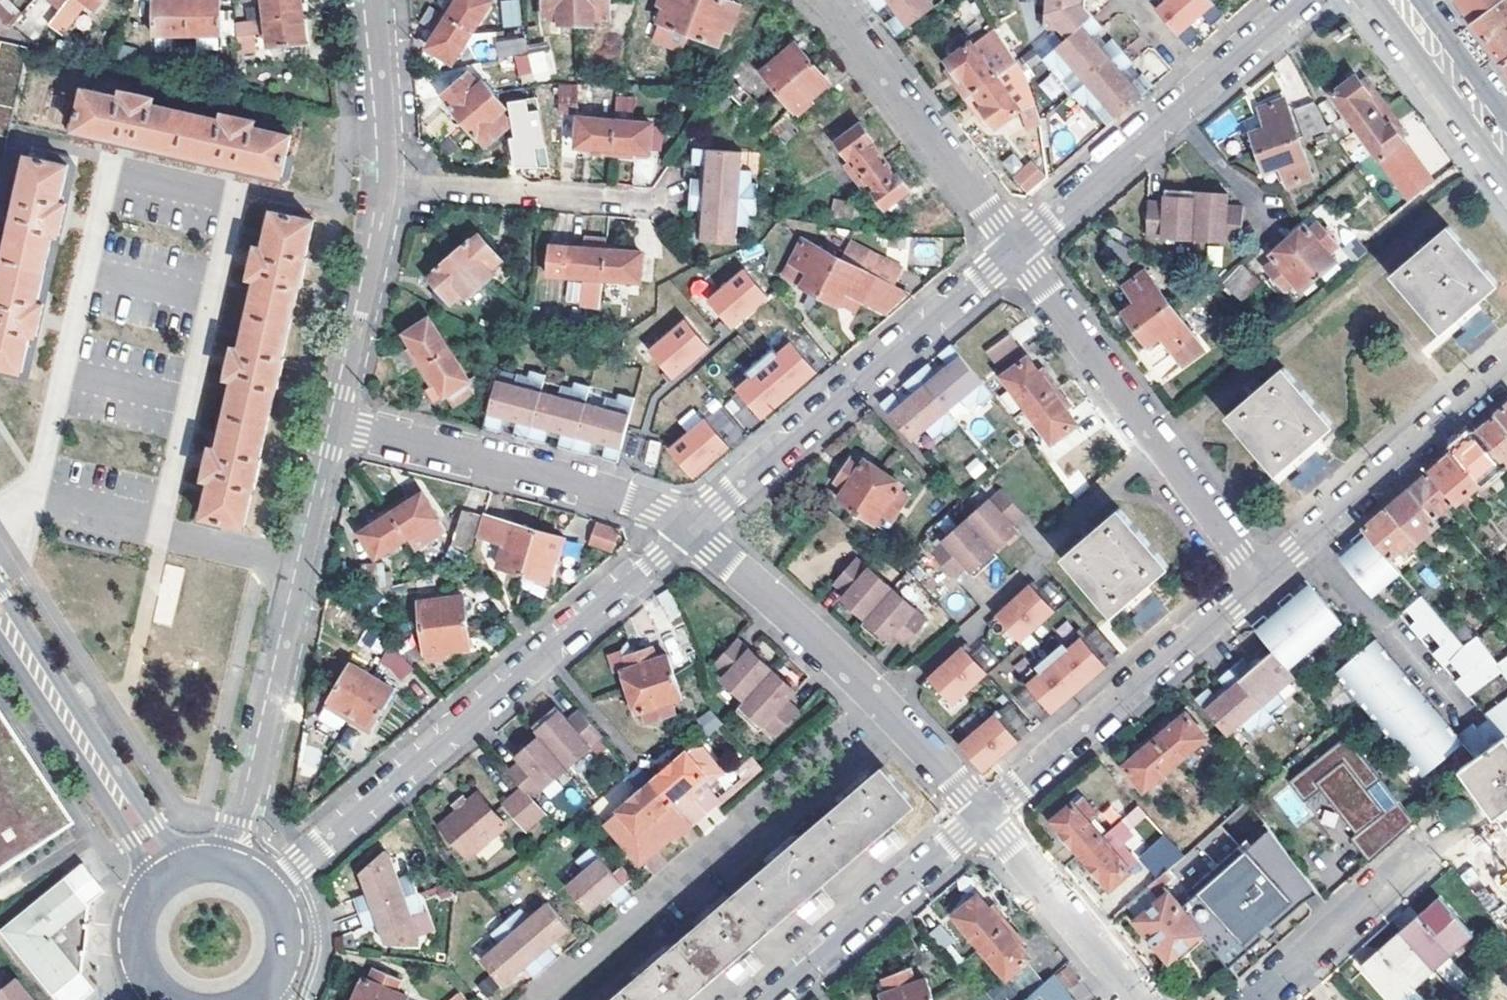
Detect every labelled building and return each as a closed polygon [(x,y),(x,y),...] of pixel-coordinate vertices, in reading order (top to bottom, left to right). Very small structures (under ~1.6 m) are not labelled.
[(16,28),(25,16),(9,0),(0,0),(0,12),(16,28)] [(54,11),(45,0),(33,0),(25,6),(39,24),(54,11)] [(83,0),(70,0),(59,13),(48,26),(62,37),(88,4),(83,0)] [(70,0),(53,0),(50,4),(59,13),(70,0)] [(97,12),(106,0),(83,0),(88,4),(97,12)] [(153,36),(186,39),(189,0),(156,0),(153,36)] [(217,42),(221,2),(189,0),(186,39),(217,42)] [(266,19),(303,14),(302,0),(264,0),(266,19)] [(432,49),(456,64),(495,2),(492,0),(457,0),(436,34),(440,37),(432,49)] [(501,27),(521,26),(519,0),(499,0),(501,27)] [(548,20),(563,20),(563,27),(597,26),(597,20),(612,18),(612,0),(547,0),(548,20)] [(653,19),(660,22),(653,40),(685,52),(692,34),(705,0),(661,0),(653,19)] [(692,34),(717,44),(723,29),(731,32),(736,20),(716,13),(721,0),(705,0),(692,34)] [(727,0),(721,0),(716,13),(736,20),(741,6),(727,0)] [(893,35),(931,6),(927,0),(868,0),(876,12),(886,4),(893,15),(884,22),(893,35)] [(1120,117),(1156,87),(1147,77),(1138,84),(1128,73),(1137,65),(1118,42),(1107,51),(1097,39),(1107,30),(1088,6),(1088,0),(1045,0),(1042,37),(1054,39),(1062,33),(1068,41),(1047,59),(1058,72),(1062,69),(1071,80),(1080,73),(1091,85),(1079,95),(1089,110),(1093,105),(1100,115),(1110,106),(1120,117)] [(1194,46),(1205,35),(1198,26),(1210,17),(1218,26),(1228,17),(1214,0),(1173,0),(1173,1),(1163,10),(1194,46)] [(1477,22),(1506,1),(1506,0),(1461,0),(1477,22)] [(1506,63),(1506,1),(1477,22),(1484,32),(1502,56),(1506,63)] [(237,23),(241,51),(258,48),(256,34),(268,32),(270,47),(306,43),(303,14),(266,19),(237,23)] [(966,35),(971,42),(973,44),(986,34),(980,25),(966,35)] [(994,28),(986,34),(973,44),(971,42),(946,61),(951,67),(943,72),(963,101),(1020,58),(1005,44),(994,28)] [(502,43),(505,58),(530,55),(528,39),(502,43)] [(772,54),(758,65),(788,102),(793,98),(797,103),(806,96),(808,99),(828,83),(797,42),(776,58),(772,54)] [(0,51),(0,138),(9,141),(31,52),(2,44),(0,51)] [(608,44),(602,73),(620,76),(626,47),(608,44)] [(534,54),(538,80),(553,79),(549,53),(534,54)] [(963,101),(981,126),(989,120),(995,128),(1020,109),(1034,104),(1028,84),(1025,76),(1020,58),(963,101)] [(1037,88),(1055,100),(1065,86),(1047,73),(1037,88)] [(507,109),(486,83),(482,88),(470,74),(446,94),(454,103),(451,106),(480,139),(482,136),(490,146),(513,124),(503,113),(507,109)] [(1037,81),(1035,74),(1025,76),(1028,84),(1037,81)] [(1358,79),(1334,96),(1357,129),(1387,106),(1369,81),(1363,85),(1358,79)] [(557,109),(577,109),(576,83),(556,84),(557,109)] [(86,92),(77,131),(135,143),(139,144),(235,165),(284,175),(293,136),(256,128),(257,121),(226,114),(226,121),(155,107),(156,99),(126,93),(124,100),(86,92)] [(633,112),(633,97),(615,96),(614,111),(633,112)] [(1251,139),(1266,177),(1281,171),(1289,190),(1315,179),(1285,102),(1259,112),(1268,132),(1251,139)] [(1298,109),(1307,136),(1328,125),(1316,102),(1298,109)] [(1408,135),(1387,106),(1357,129),(1383,164),(1407,146),(1402,139),(1408,135)] [(654,121),(580,119),(579,148),(596,149),(595,154),(635,155),(635,150),(653,151),(654,121)] [(872,141),(860,125),(836,143),(850,162),(846,165),(857,181),(883,160),(870,142),(872,141)] [(1040,128),(1042,137),(1053,133),(1050,125),(1040,128)] [(692,214),(691,231),(741,233),(741,218),(751,217),(751,204),(758,205),(760,171),(753,170),(754,157),(745,156),(745,143),(696,141),(696,154),(709,154),(708,170),(695,170),(693,202),(707,201),(706,215),(692,214)] [(0,292),(0,367),(3,368),(23,372),(31,335),(38,338),(42,321),(46,305),(38,304),(53,234),(61,236),(64,221),(67,205),(61,204),(69,166),(31,157),(0,292)] [(870,189),(884,208),(908,190),(896,173),(894,175),(883,160),(857,181),(865,192),(870,189)] [(1406,164),(1389,176),(1399,191),(1416,179),(1406,164)] [(1022,178),(1032,191),(1049,178),(1038,165),(1022,178)] [(1166,193),(1165,197),(1196,199),(1196,192),(1166,190),(1166,193)] [(1149,201),(1147,236),(1241,242),(1243,207),(1230,206),(1231,194),(1224,194),(1214,193),(1196,192),(1196,199),(1165,197),(1165,202),(1149,201)] [(835,198),(829,217),(859,225),(864,206),(835,198)] [(210,500),(205,518),(225,523),(246,527),(254,491),(258,492),(265,461),(261,460),(277,390),(280,391),(288,360),(284,359),(300,290),(303,291),(310,259),(307,259),(316,223),(276,213),(267,250),(260,249),(257,263),(253,280),(260,283),(244,350),(237,348),(233,362),(229,379),(238,381),(222,450),(215,449),(211,464),(207,481),(215,482),(210,500)] [(1295,283),(1300,291),(1336,261),(1330,253),(1340,245),(1320,222),(1310,229),(1307,226),(1270,255),(1274,260),(1265,267),(1285,291),(1295,283)] [(1443,334),(1457,321),(1472,308),(1486,296),(1500,284),(1451,228),(1394,278),(1443,334)] [(431,281),(452,306),(466,295),(470,299),(496,277),(492,272),(503,262),(482,238),(474,244),(472,243),(438,271),(440,273),(431,281)] [(1344,250),(1355,263),(1369,251),(1359,238),(1344,250)] [(590,250),(552,247),(550,275),(588,279),(585,308),(605,310),(609,280),(644,282),(645,253),(630,252),(630,247),(611,246),(613,241),(591,239),(590,250)] [(803,240),(784,278),(835,304),(843,290),(857,297),(880,310),(902,291),(893,286),(838,258),(803,240)] [(847,240),(838,258),(893,286),(903,269),(847,240)] [(914,261),(930,264),(933,245),(917,242),(914,261)] [(1241,302),(1261,282),(1241,262),(1221,282),(1241,302)] [(747,269),(710,300),(734,329),(771,298),(747,269)] [(1159,337),(1181,366),(1204,349),(1147,273),(1125,290),(1136,305),(1123,315),(1146,346),(1159,337)] [(857,297),(843,290),(835,304),(849,312),(857,297)] [(1501,314),(1486,296),(1472,308),(1457,321),(1473,339),(1501,314)] [(650,350),(674,379),(711,347),(687,319),(650,350)] [(424,392),(433,405),(468,379),(427,322),(403,339),(412,352),(409,354),(432,387),(424,392)] [(725,377),(762,418),(817,370),(780,329),(725,377)] [(984,350),(992,362),(1017,348),(1009,335),(984,350)] [(1467,345),(1473,352),(1478,347),(1472,340),(1467,345)] [(880,403),(911,441),(925,429),(933,438),(941,431),(945,435),(957,425),(945,411),(957,400),(965,409),(974,401),(979,406),(992,395),(949,346),(938,355),(946,366),(936,374),(926,364),(902,384),(911,395),(900,405),(892,394),(880,403)] [(1004,376),(1051,442),(1075,426),(1060,405),(1065,401),(1047,377),(1042,380),(1027,360),(1004,376)] [(603,456),(619,461),(636,396),(620,392),(618,397),(607,394),(603,406),(587,402),(591,385),(575,381),(573,386),(561,383),(558,395),(543,391),(547,372),(532,368),(530,374),(518,371),(515,382),(498,378),(486,424),(501,428),(504,415),(519,419),(515,432),(545,440),(549,427),(563,430),(559,444),(590,452),(593,439),(607,443),(603,456)] [(1277,476),(1292,463),(1306,451),(1320,438),(1334,426),(1284,370),(1226,419),(1277,476)] [(748,431),(758,418),(728,396),(709,421),(733,439),(742,426),(748,431)] [(1498,416),(1506,428),(1506,409),(1503,412),(1498,416)] [(730,446),(700,411),(664,443),(694,478),(730,446)] [(1506,468),(1506,467),(1506,428),(1498,416),(1482,430),(1478,434),(1503,464),(1506,468)] [(1456,452),(1481,483),(1503,464),(1478,434),(1462,447),(1456,452)] [(1336,456),(1320,438),(1306,451),(1292,463),(1309,481),(1336,456)] [(1455,500),(1457,502),(1481,483),(1456,452),(1440,466),(1432,472),(1455,500)] [(844,490),(837,499),(876,526),(883,516),(893,523),(903,508),(910,498),(900,490),(903,486),(864,459),(862,463),(852,456),(844,470),(835,483),(844,490)] [(1417,485),(1411,490),(1434,518),(1455,500),(1432,472),(1417,485)] [(417,551),(448,530),(415,483),(403,492),(409,499),(391,511),(410,538),(417,551)] [(1414,537),(1417,540),(1438,523),(1434,518),(1411,490),(1396,503),(1390,509),(1414,537)] [(966,567),(969,570),(991,551),(1003,541),(1010,535),(1016,530),(1012,526),(1023,517),(1002,492),(932,552),(953,577),(966,567)] [(1364,530),(1389,558),(1414,537),(1390,509),(1384,514),(1364,530)] [(363,537),(378,559),(410,538),(391,511),(373,524),(375,528),(363,537)] [(1113,617),(1128,604),(1142,592),(1155,580),(1169,568),(1120,511),(1064,559),(1113,617)] [(485,515),(478,534),(505,543),(498,566),(524,574),(536,531),(485,515)] [(588,542),(613,551),(620,533),(595,524),(588,542)] [(1341,558),(1378,601),(1406,578),(1389,558),(1364,530),(1352,540),(1356,545),(1341,558)] [(524,574),(549,581),(556,556),(550,555),(553,544),(548,542),(550,535),(536,531),(524,574)] [(561,538),(550,535),(548,542),(553,544),(550,555),(556,556),(561,538)] [(1015,540),(1010,535),(1003,541),(1007,546),(1015,540)] [(991,551),(969,570),(973,575),(996,556),(991,551)] [(891,635),(902,645),(925,620),(856,557),(833,582),(844,593),(840,598),(846,604),(852,609),(863,619),(886,640),(891,635)] [(1171,600),(1155,580),(1142,592),(1128,604),(1144,623),(1171,600)] [(1256,624),(1294,671),(1347,627),(1311,584),(1298,596),(1293,591),(1283,601),(1286,606),(1272,618),(1268,613),(1256,624)] [(1033,585),(998,616),(1023,643),(1057,612),(1033,585)] [(424,611),(427,658),(444,658),(444,652),(470,650),(467,598),(441,599),(441,605),(432,605),(432,611),(424,611)] [(848,613),(852,609),(846,604),(842,608),(848,613)] [(1433,610),(1416,623),(1424,635),(1418,640),(1428,653),(1436,647),(1448,663),(1439,669),(1449,683),(1457,677),(1468,692),(1461,698),(1472,714),(1505,690),(1506,692),(1506,641),(1495,625),(1466,647),(1433,610)] [(882,644),(886,640),(863,619),(859,623),(882,644)] [(1108,669),(1079,634),(1025,680),(1054,714),(1108,669)] [(392,666),(404,680),(418,669),(394,641),(381,664),(392,666)] [(736,642),(715,670),(729,681),(726,683),(750,703),(744,711),(769,730),(772,725),(786,736),(806,709),(793,700),(801,690),(795,686),(798,680),(791,675),(787,680),(763,662),(767,656),(759,650),(755,655),(736,642)] [(1340,676),(1427,793),(1462,768),(1451,753),(1456,750),(1439,726),(1433,729),(1423,715),(1428,711),(1419,699),(1414,702),(1403,688),(1408,685),(1399,672),(1394,675),(1383,661),(1388,658),(1379,645),(1340,676)] [(989,673),(965,646),(930,677),(955,705),(989,673)] [(626,673),(641,716),(645,715),(649,726),(678,716),(674,704),(685,700),(668,657),(659,661),(655,650),(626,661),(630,672),(626,673)] [(1205,691),(1194,702),(1222,738),(1236,725),(1243,733),(1252,726),(1256,731),(1269,721),(1266,717),(1280,706),(1272,697),(1292,680),(1269,653),(1249,670),(1240,660),(1215,682),(1224,693),(1214,701),(1205,691)] [(1399,672),(1388,658),(1383,661),(1394,675),(1399,672)] [(328,708),(369,732),(394,690),(353,666),(328,708)] [(1419,699),(1408,685),(1403,688),(1414,702),(1419,699)] [(77,823),(0,707),(0,874),(77,823)] [(710,708),(696,719),(709,735),(723,724),(710,708)] [(605,739),(584,712),(583,710),(571,719),(568,716),(539,740),(526,750),(520,756),(514,761),(518,765),(506,775),(520,790),(531,803),(550,786),(605,739)] [(564,711),(535,735),(539,740),(568,716),(566,713),(564,711)] [(1433,729),(1439,726),(1428,711),(1423,715),(1433,729)] [(1021,743),(997,715),(962,745),(985,773),(1021,743)] [(1163,726),(1151,735),(1175,764),(1206,738),(1187,715),(1168,730),(1163,726)] [(1490,737),(1494,742),(1482,750),(1478,746),(1462,758),(1467,764),(1502,816),(1506,812),(1506,725),(1490,737)] [(1124,765),(1143,789),(1175,764),(1151,735),(1139,745),(1143,750),(1124,765)] [(1417,822),(1401,803),(1389,812),(1373,793),(1385,783),(1348,737),(1290,784),(1306,804),(1322,791),(1358,836),(1352,840),(1371,863),(1417,822)] [(522,745),(515,751),(520,756),(526,750),(522,745)] [(1462,768),(1467,764),(1462,758),(1456,750),(1451,753),(1462,768)] [(705,751),(693,751),(655,783),(692,826),(716,806),(694,780),(714,763),(705,751)] [(1114,774),(1134,797),(1143,789),(1124,765),(1114,774)] [(611,999),(689,999),(746,951),(756,943),(807,900),(817,890),(868,847),(889,829),(916,806),(883,767),(611,999)] [(674,836),(677,839),(692,826),(655,783),(607,824),(641,865),(674,836)] [(1401,803),(1385,783),(1373,793),(1389,812),(1401,803)] [(520,790),(505,804),(527,829),(542,815),(531,803),(520,790)] [(476,796),(465,805),(454,814),(438,829),(464,859),(503,827),(476,796)] [(1052,820),(1082,856),(1107,834),(1094,819),(1098,815),(1084,798),(1076,804),(1074,802),(1052,820)] [(450,809),(454,814),(465,805),(460,800),(450,809)] [(1134,835),(1122,821),(1107,834),(1082,856),(1109,889),(1131,870),(1129,869),(1137,862),(1122,844),(1134,835)] [(1163,888),(1203,935),(1231,968),(1265,938),(1260,933),(1270,925),(1275,930),(1305,902),(1319,894),(1271,832),(1246,854),(1240,848),(1220,825),(1185,856),(1168,872),(1173,879),(1163,888)] [(1266,826),(1240,848),(1246,854),(1271,832),(1266,826)] [(889,829),(868,847),(881,862),(901,845),(889,829)] [(1167,837),(1142,859),(1160,879),(1168,872),(1185,856),(1167,837)] [(584,874),(567,889),(589,915),(610,897),(620,908),(631,896),(592,850),(576,863),(584,874)] [(377,926),(384,946),(419,948),(420,939),(411,918),(424,914),(411,877),(399,882),(391,859),(386,852),(361,876),(368,897),(354,901),(363,930),(377,926)] [(20,952),(60,999),(88,999),(98,991),(87,975),(88,947),(81,947),(82,929),(89,929),(90,903),(104,889),(82,865),(22,917),(20,952)] [(1171,962),(1203,935),(1163,888),(1173,879),(1168,872),(1160,879),(1125,909),(1171,962)] [(820,915),(830,905),(817,890),(807,900),(820,915)] [(983,895),(957,916),(982,946),(1012,921),(1003,911),(999,914),(983,895)] [(1473,935),(1442,899),(1418,922),(1403,935),(1434,970),(1473,935)] [(479,961),(503,989),(524,970),(534,981),(557,960),(549,950),(570,932),(548,905),(529,921),(522,911),(491,937),(498,947),(479,961)] [(20,952),(22,917),(4,933),(20,952)] [(1012,921),(982,946),(1008,977),(1004,980),(1023,999),(1025,999),(1045,983),(1027,962),(1034,956),(1018,937),(1022,934),(1012,921)] [(941,926),(931,934),(944,950),(954,943),(941,926)] [(1390,999),(1401,999),(1434,970),(1403,935),(1382,953),(1363,969),(1390,999)] [(756,943),(746,951),(759,967),(769,958),(756,943)] [(356,999),(406,999),(409,992),(399,987),(401,981),(373,970),(368,981),(364,978),(356,999)] [(884,999),(936,999),(929,979),(918,982),(914,972),(884,981),(887,992),(882,994),(884,999)] [(18,975),(0,989),(0,999),(38,999),(18,975)] [(1052,976),(1045,983),(1025,999),(1072,999),(1052,976)] [(458,991),(447,999),(465,999),(458,991)]
